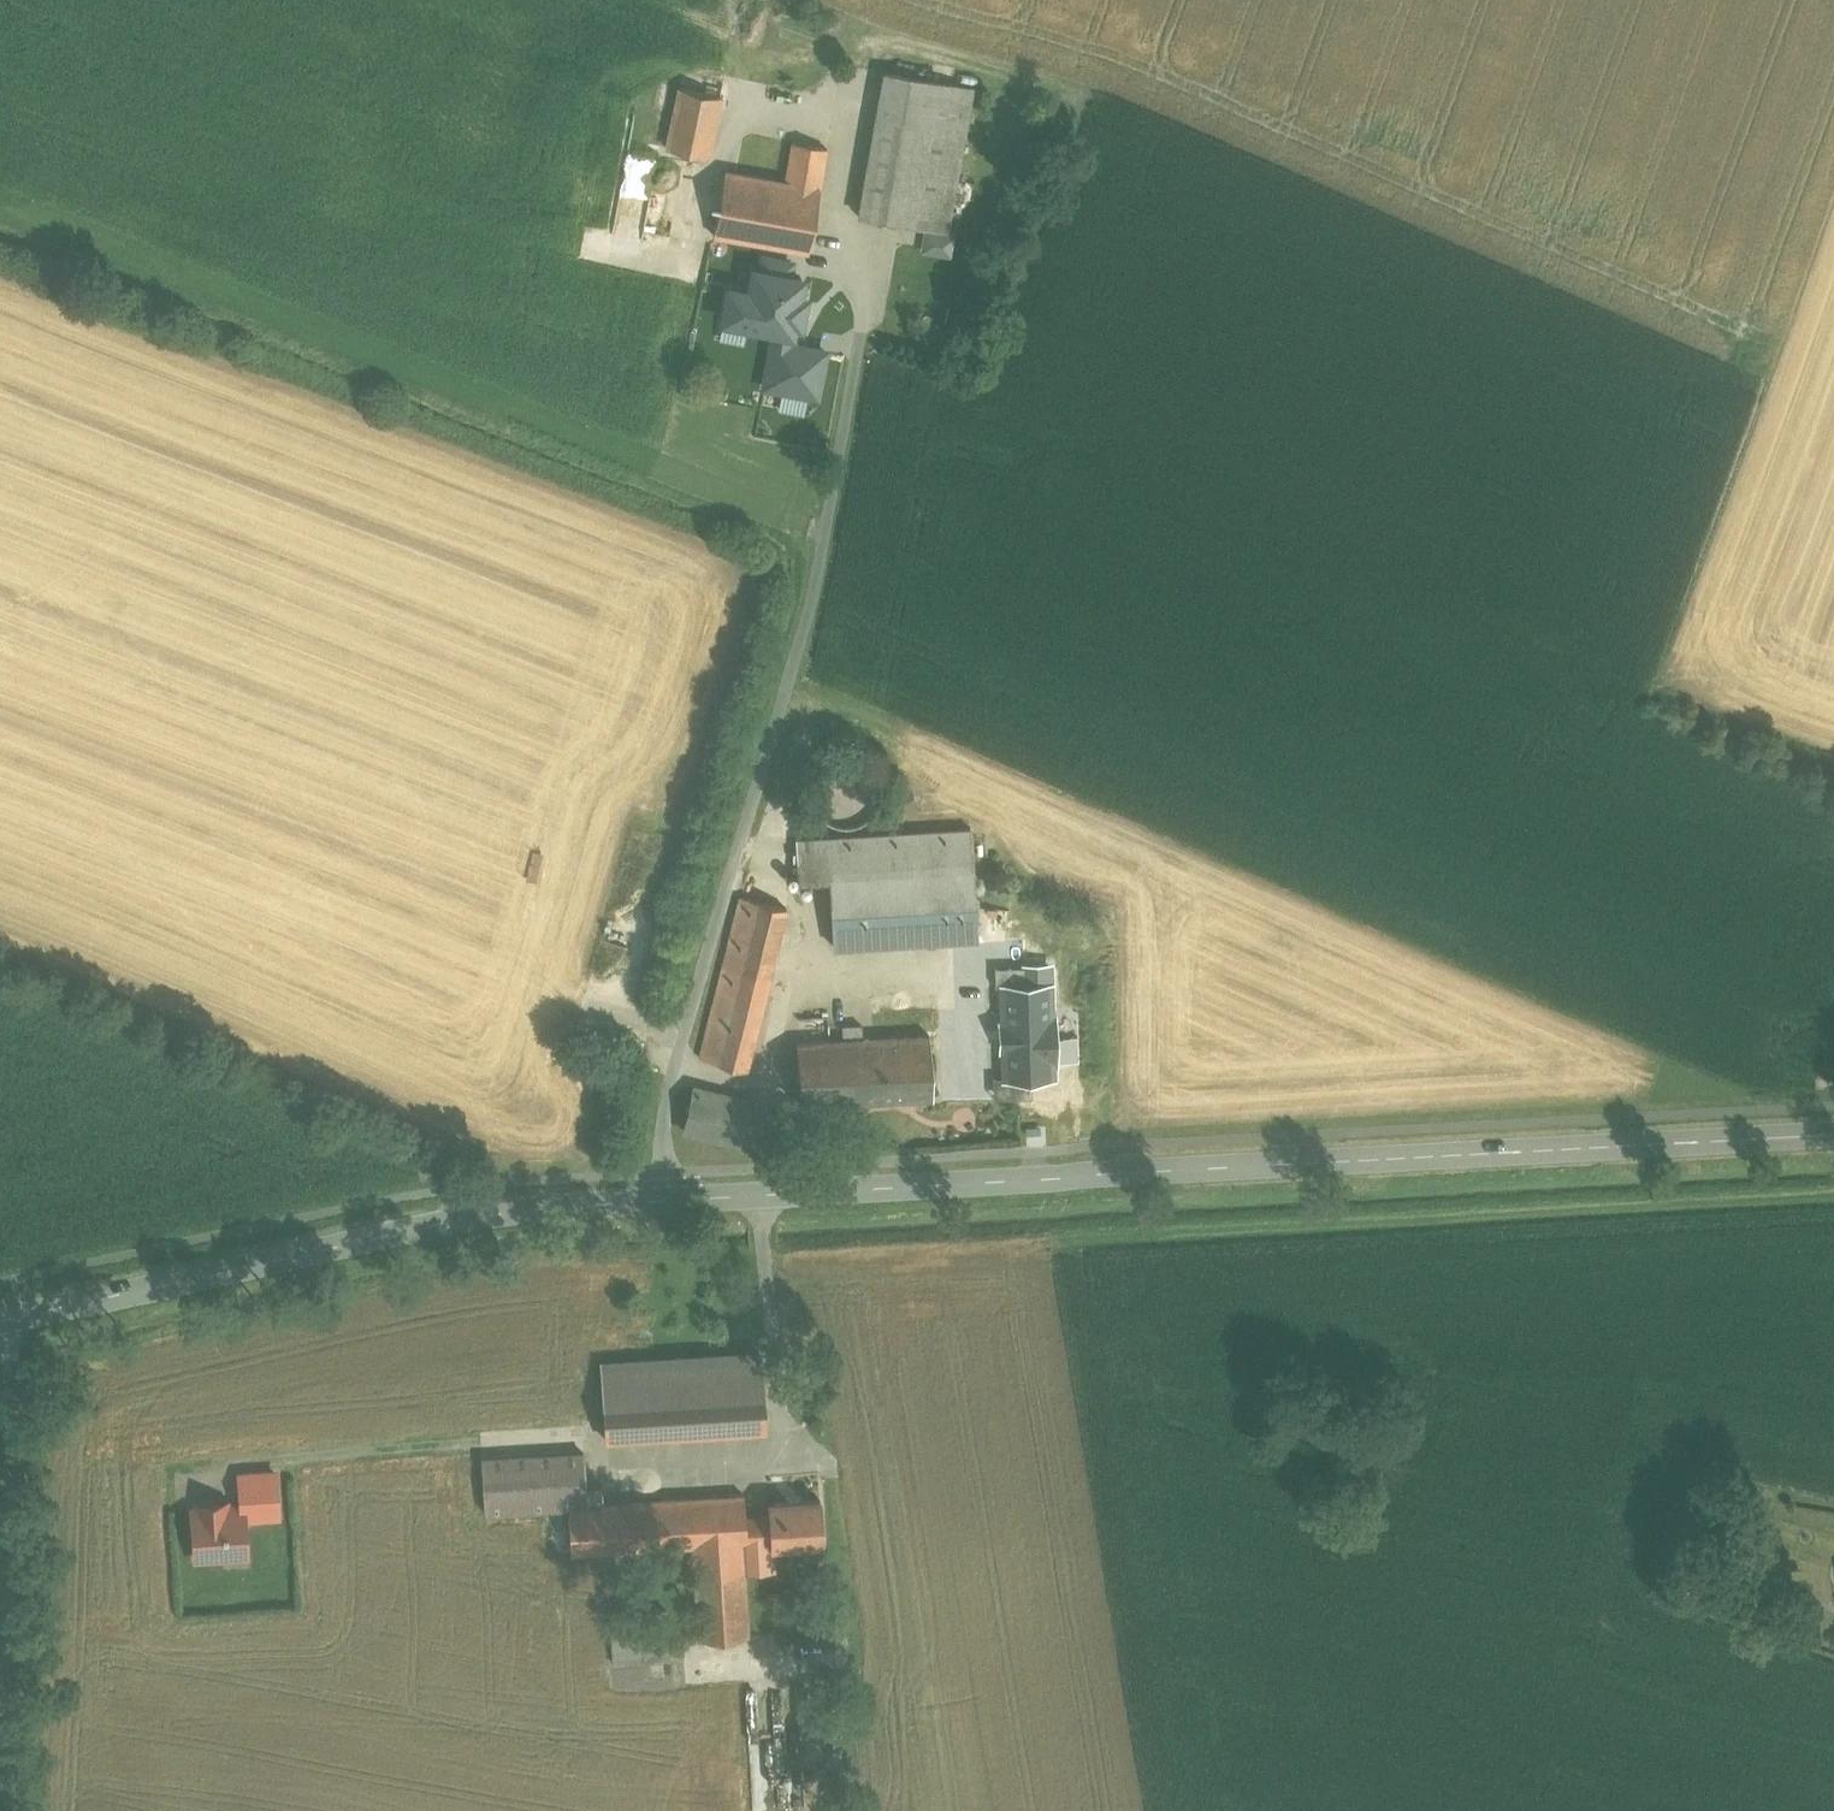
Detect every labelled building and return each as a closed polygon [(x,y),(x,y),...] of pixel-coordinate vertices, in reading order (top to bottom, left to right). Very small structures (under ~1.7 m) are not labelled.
[(973,84),(886,68),(869,164),(868,164),(859,212),(947,228),(973,84)] [(722,93),(678,84),(664,144),(709,153),(722,93)] [(827,145),(747,128),(738,169),(725,167),(714,231),(771,241),(792,245),(808,248),(827,145)] [(792,245),(771,241),(766,269),(754,267),(750,289),(729,285),(723,315),(744,319),(744,320),(791,329),(791,328),(789,327),(791,319),(799,321),(804,295),(797,294),(801,276),(788,273),(792,245)] [(878,805),(881,792),(878,779),(870,768),(859,760),(846,758),(832,761),(821,769),(814,780),(812,793),(815,806),(822,817),(834,825),(847,827),(860,824),(871,816),(878,805)] [(972,826),(797,837),(799,880),(830,878),(834,943),(978,935),(972,826)] [(741,896),(701,1057),(746,1068),(763,1000),(764,1000),(787,907),(741,896)] [(1000,983),(1003,1077),(1053,1076),(1050,982),(1000,983)] [(862,1023),(843,1024),(844,1038),(855,1037),(863,1037),(862,1023)] [(863,1037),(855,1037),(858,1100),(933,1096),(929,1033),(863,1037)] [(844,1038),(798,1040),(801,1103),(858,1100),(855,1037),(844,1038)] [(685,1128),(737,1142),(748,1096),(697,1083),(685,1128)] [(761,1352),(601,1362),(606,1437),(766,1427),(761,1352)] [(584,1450),(482,1458),(486,1512),(568,1506),(568,1504),(604,1501),(603,1483),(587,1484),(584,1450)] [(276,1470),(240,1473),(242,1504),(243,1504),(244,1516),(279,1513),(276,1470)] [(745,1491),(691,1496),(694,1544),(696,1573),(748,1570),(746,1539),(747,1539),(746,1515),(745,1491)] [(604,1501),(568,1504),(568,1506),(570,1552),(694,1544),(691,1496),(604,1501)] [(821,1497),(769,1500),(770,1514),(746,1515),(747,1539),(771,1537),(772,1543),(823,1540),(821,1497)] [(242,1504),(193,1507),(196,1556),(224,1554),(229,1548),(246,1547),(244,1516),(243,1504),(242,1504)] [(696,1573),(695,1573),(700,1637),(751,1632),(748,1570),(696,1573)] [(669,1607),(612,1611),(615,1660),(673,1656),(669,1607)]
